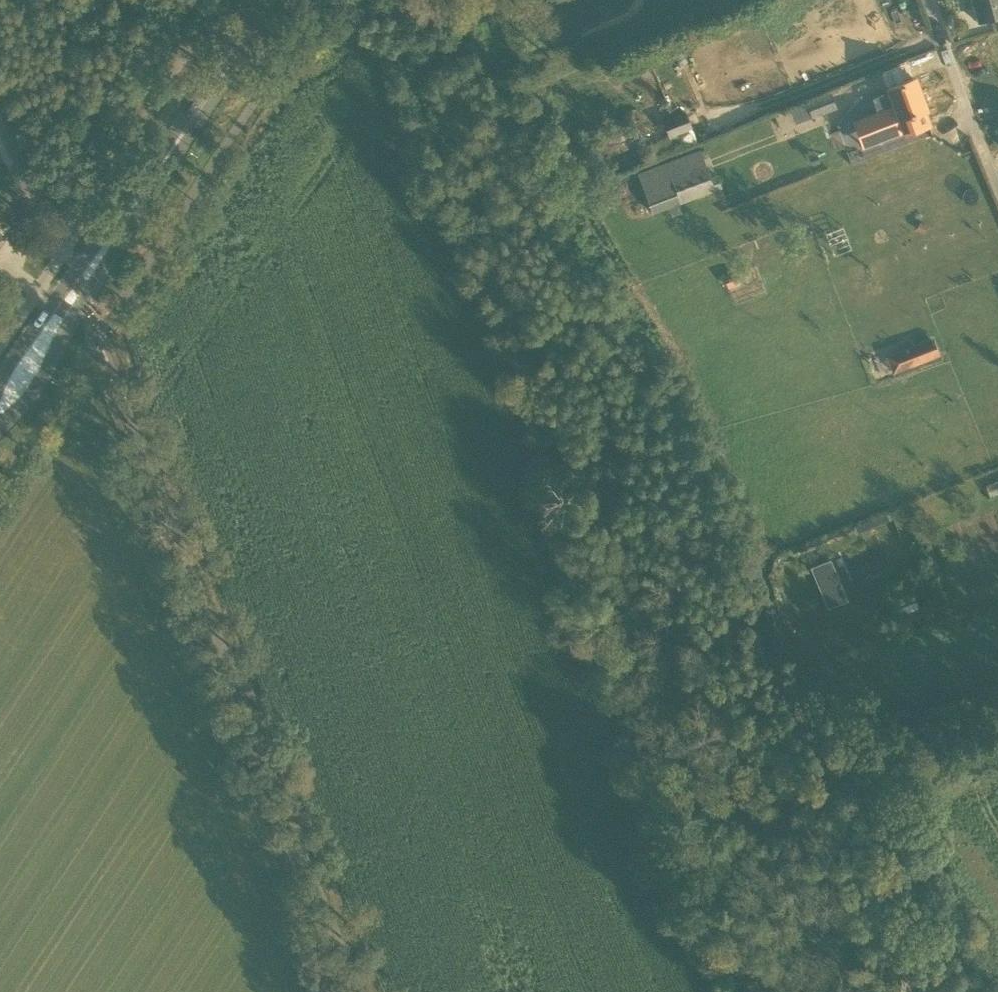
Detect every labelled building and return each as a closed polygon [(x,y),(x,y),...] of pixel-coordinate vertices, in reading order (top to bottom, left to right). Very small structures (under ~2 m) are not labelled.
[(979,22),(997,16),(997,0),(973,0),(979,22)] [(899,118),(908,115),(926,108),(915,77),(888,87),(887,86),(869,92),(875,109),(868,112),(873,127),(899,117),(899,118)] [(791,108),(797,123),(836,108),(830,93),(791,108)] [(644,162),(697,142),(686,111),(661,120),(667,137),(638,148),(644,162)] [(710,177),(706,165),(700,149),(637,172),(652,212),(721,186),(717,175),(710,177)] [(903,351),(909,366),(938,354),(932,339),(903,351)] [(815,563),(826,605),(849,599),(837,557),(815,563)] [(898,614),(920,606),(915,591),(893,598),(898,614)]
